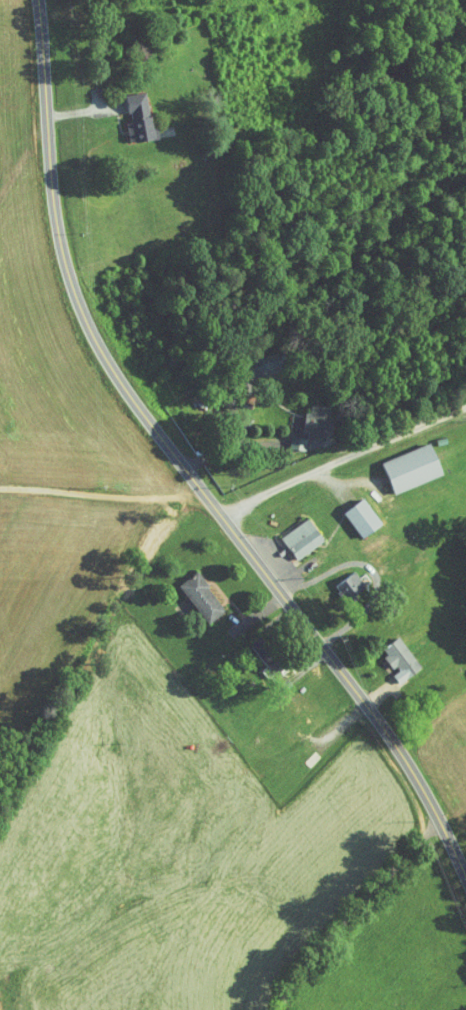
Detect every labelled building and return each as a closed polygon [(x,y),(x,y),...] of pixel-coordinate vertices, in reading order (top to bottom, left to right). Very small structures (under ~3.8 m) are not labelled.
[(111,88),(115,116),(112,117),(114,136),(143,133),(141,120),(136,120),(132,86),(111,88)] [(289,433),(312,435),(315,401),(296,399),(295,407),(291,406),(289,433)] [(291,445),(293,433),(277,430),(275,442),(291,445)] [(367,455),(379,488),(427,470),(416,438),(367,455)] [(328,507),(348,532),(367,517),(347,492),(328,507)] [(309,535),(293,512),(266,532),(282,554),(309,535)] [(164,580),(193,618),(211,604),(182,566),(164,580)] [(352,583),(339,566),(320,580),(334,598),(352,583)] [(383,666),(378,670),(385,678),(407,661),(384,631),(366,644),(383,666)]
